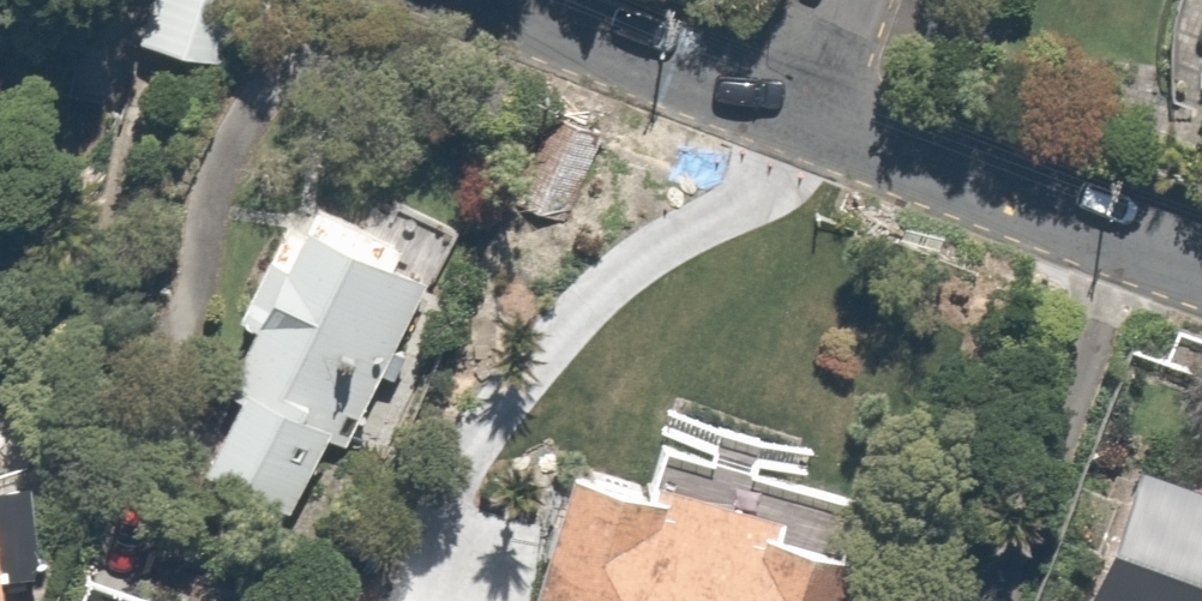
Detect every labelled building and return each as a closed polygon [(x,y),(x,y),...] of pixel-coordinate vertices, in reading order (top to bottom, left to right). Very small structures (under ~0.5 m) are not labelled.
[(141,40),(201,57),(216,0),(152,0),(141,40)] [(407,233),(312,188),(223,377),(238,384),(203,457),(297,502),(326,439),(343,447),(428,267),(398,253),(407,233)] [(1149,444),(1092,600),(1201,600),(1201,463),(1149,444)] [(573,449),(536,600),(837,600),(854,531),(763,509),(766,497),(573,449)] [(7,550),(30,549),(28,471),(0,471),(0,600),(8,600),(7,550)] [(373,589),(370,600),(413,600),(373,589)]
